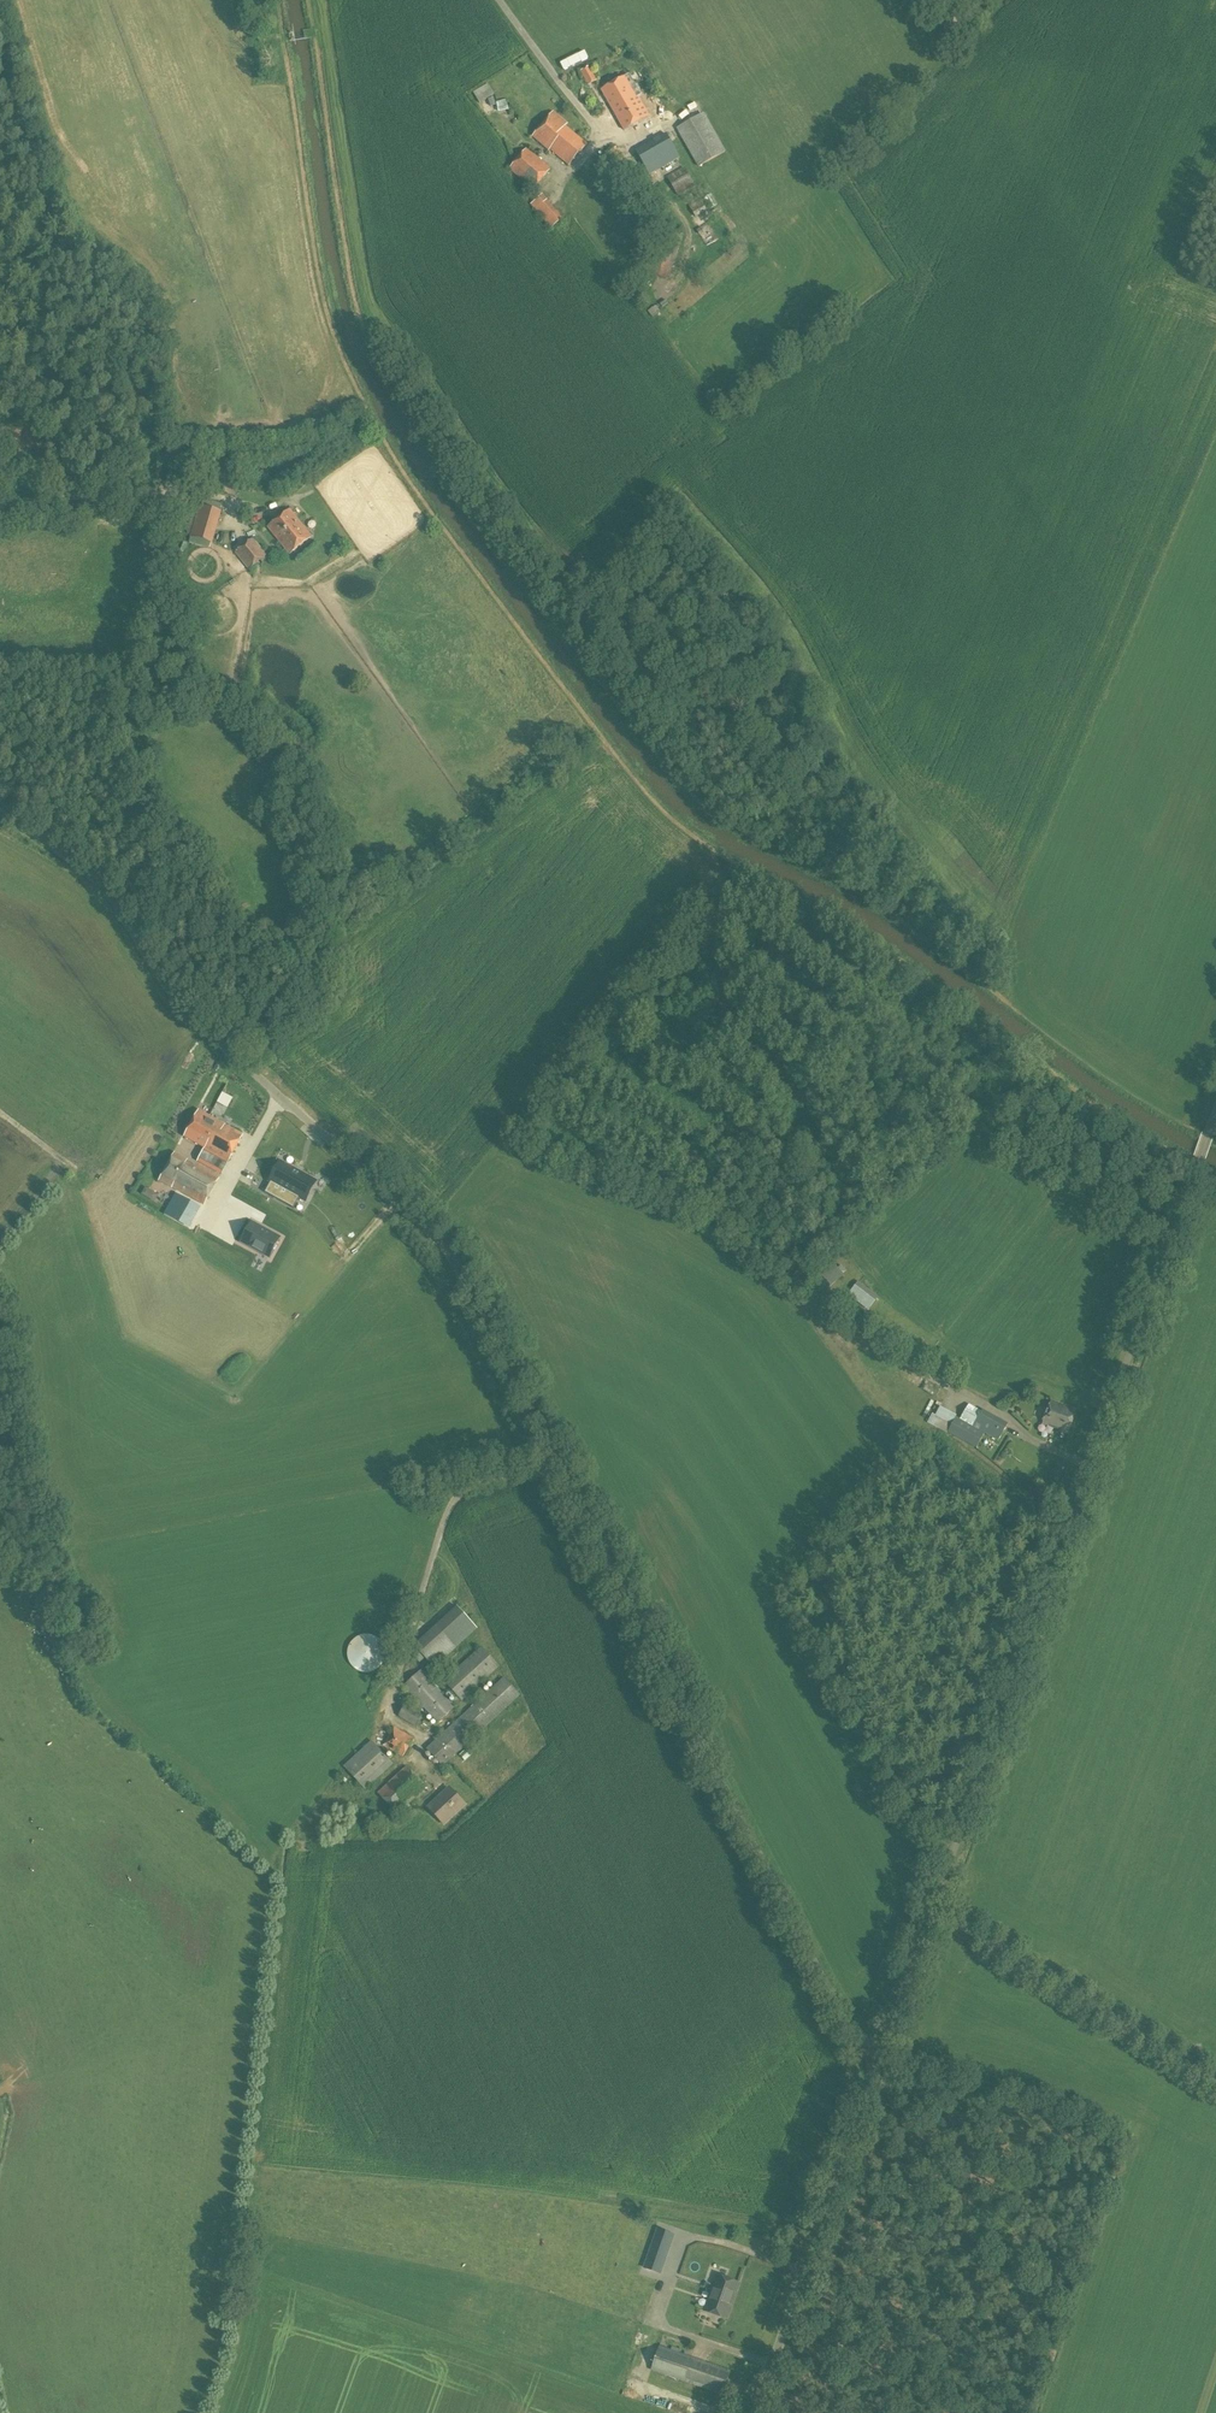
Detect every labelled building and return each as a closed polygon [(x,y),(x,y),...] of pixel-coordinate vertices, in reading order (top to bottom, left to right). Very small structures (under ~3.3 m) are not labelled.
[(588,85),(596,80),(589,67),(580,71),(588,85)] [(624,130),(649,116),(638,97),(641,95),(629,74),(601,90),(624,130)] [(506,100),(496,102),(498,112),(509,110),(506,100)] [(569,165),(587,144),(565,126),(567,124),(553,112),(533,136),(549,150),(550,149),(569,165)] [(699,166),(725,152),(703,113),(677,128),(699,166)] [(649,175),(679,157),(666,134),(636,151),(649,175)] [(534,190),(551,169),(527,149),(510,169),(534,190)] [(677,195),(694,186),(684,168),(667,178),(677,195)] [(550,229),(563,219),(543,194),(530,204),(550,229)] [(711,209),(717,205),(711,194),(704,198),(711,209)] [(695,218),(708,210),(703,199),(689,206),(695,218)] [(658,216),(665,211),(661,203),(653,208),(658,216)] [(697,218),(700,226),(707,223),(704,216),(697,218)] [(653,308),(648,312),(653,317),(658,313),(653,308)] [(213,543),(222,511),(200,505),(191,537),(213,543)] [(290,554),(312,537),(290,509),(268,527),(290,554)] [(249,569),(266,556),(253,539),(236,552),(249,569)] [(221,1122),(199,1110),(184,1136),(201,1146),(207,1149),(229,1161),(243,1135),(221,1122)] [(207,1149),(201,1146),(192,1163),(175,1153),(160,1180),(204,1205),(229,1161),(207,1149)] [(271,1182),(265,1192),(294,1208),(299,1198),(305,1201),(316,1181),(281,1162),(270,1181),(271,1182)] [(146,1186),(143,1193),(157,1200),(161,1193),(146,1186)] [(275,1233),(248,1218),(238,1237),(265,1252),(275,1233)] [(823,1293),(843,1275),(842,1274),(837,1268),(828,1257),(808,1276),(823,1293)] [(837,1268),(842,1274),(846,1270),(841,1265),(837,1268)] [(858,1281),(848,1294),(869,1310),(879,1296),(858,1281)] [(869,1386),(887,1411),(895,1405),(877,1381),(869,1386)] [(1042,1424),(1055,1429),(1068,1433),(1077,1410),(1051,1401),(1042,1424)] [(940,1406),(935,1416),(930,1424),(947,1433),(976,1448),(979,1442),(985,1433),(998,1440),(1008,1424),(983,1410),(982,1411),(969,1404),(966,1403),(957,1416),(957,1415),(940,1406)] [(434,1667),(455,1648),(478,1629),(457,1606),(436,1626),(415,1646),(417,1649),(412,1653),(420,1663),(426,1658),(434,1667)] [(367,1673),(368,1673),(370,1672),(372,1672),(373,1672),(375,1671),(376,1670),(378,1669),(379,1668),(380,1667),(381,1666),(382,1665),(383,1663),(384,1662),(385,1660),(385,1659),(385,1657),(386,1655),(386,1654),(386,1652),(385,1650),(385,1649),(385,1647),(384,1646),(383,1644),(382,1643),(381,1641),(380,1640),(379,1639),(378,1638),(376,1637),(375,1636),(373,1636),(372,1635),(370,1635),(368,1635),(367,1635),(365,1635),(363,1635),(362,1635),(360,1636),(359,1636),(357,1637),(356,1638),(354,1639),(353,1640),(352,1641),(351,1643),(350,1644),(349,1646),(349,1647),(348,1649),(348,1650),(348,1652),(348,1654),(348,1655),(348,1657),(348,1659),(349,1660),(349,1662),(350,1663),(351,1665),(352,1666),(353,1667),(354,1668),(356,1669),(357,1670),(359,1671),(360,1672),(362,1672),(363,1672),(365,1673),(367,1673)] [(462,1700),(499,1666),(481,1647),(444,1681),(462,1700)] [(507,1656),(513,1668),(520,1664),(514,1653),(507,1656)] [(438,1722),(455,1707),(421,1670),(404,1686),(419,1702),(412,1708),(405,1704),(398,1717),(416,1727),(423,1714),(427,1710),(438,1722)] [(442,1766),(520,1695),(525,1689),(510,1672),(504,1678),(427,1749),(442,1766)] [(403,1756),(414,1739),(394,1727),(383,1745),(403,1756)] [(365,1790),(393,1764),(371,1740),(343,1766),(365,1790)] [(404,1821),(414,1810),(410,1805),(408,1803),(426,1786),(407,1767),(378,1794),(404,1821)] [(465,1804),(452,1790),(440,1801),(437,1798),(428,1807),(444,1824),(465,1804)] [(909,2083),(913,2084),(920,2086),(923,2077),(912,2074),(909,2083)] [(657,2229),(643,2267),(651,2270),(665,2232),(657,2229)] [(717,2275),(711,2293),(704,2311),(726,2319),(739,2283),(717,2275)] [(722,2394),(729,2371),(659,2347),(652,2369),(722,2394)] [(630,2385),(639,2387),(641,2379),(632,2377),(630,2385)] [(705,2412),(700,2412),(701,2403),(691,2403),(691,2412),(705,2412)]
